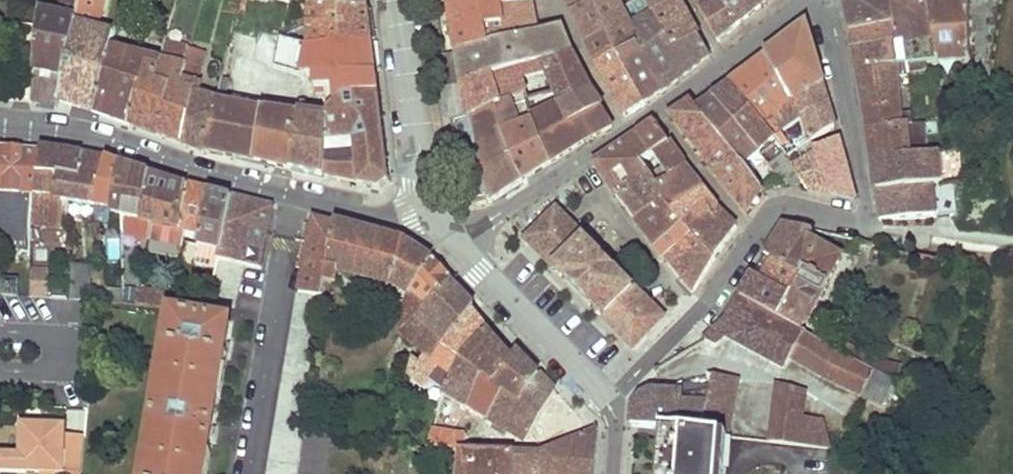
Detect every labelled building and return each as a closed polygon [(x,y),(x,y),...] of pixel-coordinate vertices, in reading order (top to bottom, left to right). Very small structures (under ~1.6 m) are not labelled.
[(39,11),(38,26),(33,73),(35,73),(33,96),(46,98),(60,100),(80,0),(62,0),(60,15),(39,11)] [(94,113),(110,51),(115,34),(97,30),(105,0),(80,0),(60,100),(60,102),(76,107),(94,113)] [(368,11),(366,0),(293,0),(311,6),(368,11)] [(459,53),(490,47),(539,35),(531,3),(531,0),(452,0),(455,19),(459,53)] [(638,45),(629,27),(620,9),(616,0),(568,0),(574,14),(587,43),(608,34),(617,56),(638,45)] [(653,14),(677,0),(644,0),(653,14)] [(672,52),(699,37),(682,7),(678,0),(677,0),(653,14),(667,39),(664,41),(672,52)] [(702,15),(722,2),(721,0),(694,0),(696,4),(702,15)] [(722,2),(738,26),(751,16),(762,7),(758,0),(721,0),(722,2)] [(875,30),(870,0),(844,0),(847,18),(850,34),(875,30)] [(893,27),(889,0),(870,0),(875,30),(893,27)] [(893,27),(896,44),(897,66),(908,65),(927,63),(932,63),(937,63),(933,10),(932,0),(889,0),(893,27)] [(702,15),(718,43),(728,34),(738,26),(722,2),(702,15)] [(311,6),(311,45),(354,43),(354,35),(371,34),(368,11),(311,6)] [(937,63),(972,63),(971,7),(952,8),(933,10),(937,63)] [(647,64),(661,92),(675,82),(686,73),(672,52),(664,41),(667,39),(653,14),(629,27),(638,45),(647,64)] [(38,26),(20,24),(11,100),(32,102),(33,96),(35,73),(33,73),(38,26)] [(129,30),(117,27),(111,51),(123,54),(129,30)] [(852,50),(896,44),(893,27),(875,30),(850,34),(848,34),(851,44),(852,50)] [(462,69),(464,84),(573,56),(561,28),(539,35),(490,47),(459,53),(462,69)] [(768,61),(793,105),(824,85),(818,66),(806,29),(766,58),(768,61)] [(253,61),(276,67),(283,38),(260,32),(253,61)] [(371,34),(354,35),(354,43),(372,41),(371,34)] [(592,53),(598,66),(617,56),(608,34),(587,43),(592,53)] [(672,52),(686,73),(696,66),(710,55),(699,37),(672,52)] [(276,67),(304,76),(311,45),(283,38),(276,67)] [(161,59),(185,65),(189,50),(190,47),(166,41),(161,59)] [(311,45),(304,76),(336,75),(342,75),(376,74),(375,62),(373,62),(369,57),(368,57),(367,52),(369,51),(372,45),(372,41),(354,43),(311,45)] [(862,103),(868,132),(902,128),(901,118),(899,88),(898,80),(897,66),(896,44),(852,50),(862,103)] [(617,56),(598,66),(626,116),(645,104),(661,92),(647,64),(638,45),(617,56)] [(185,65),(178,92),(193,96),(195,96),(198,85),(206,54),(189,50),(185,65)] [(107,118),(129,126),(160,63),(123,54),(111,51),(110,51),(94,113),(107,118)] [(459,53),(441,56),(445,89),(464,84),(462,69),(459,53)] [(591,92),(573,56),(464,84),(466,102),(469,119),(514,99),(525,93),(528,92),(525,82),(545,77),(553,92),(558,104),(591,92)] [(129,126),(181,145),(193,96),(178,92),(185,65),(161,59),(160,63),(129,126)] [(764,126),(793,105),(768,61),(753,72),(732,88),(751,112),(764,126)] [(909,74),(929,70),(927,63),(908,65),(909,74)] [(897,66),(898,80),(909,78),(909,74),(908,65),(897,66)] [(376,74),(342,75),(342,84),(337,85),(326,88),(333,110),(345,97),(379,94),(378,84),(376,74)] [(909,78),(898,80),(899,88),(910,87),(909,78)] [(220,157),(255,164),(264,113),(225,105),(230,82),(223,81),(217,102),(204,154),(220,157)] [(464,84),(445,89),(450,124),(451,128),(469,119),(466,102),(464,84)] [(836,128),(824,85),(793,105),(764,126),(776,139),(784,154),(787,158),(810,145),(836,128)] [(724,93),(714,99),(759,154),(776,139),(764,126),(751,112),(732,88),(724,93)] [(565,118),(570,124),(602,108),(596,100),(591,92),(558,104),(565,118)] [(490,202),(552,164),(534,120),(533,117),(527,100),(525,93),(514,99),(469,119),(483,176),(488,199),(490,202)] [(325,167),(325,169),(357,175),(359,185),(380,190),(388,181),(384,144),(379,94),(345,97),(333,110),(329,114),(328,122),(325,167)] [(46,98),(33,96),(32,102),(59,107),(60,102),(60,100),(46,98)] [(195,96),(193,96),(181,145),(191,149),(204,154),(217,102),(199,98),(195,96)] [(705,105),(697,111),(703,119),(745,167),(763,191),(777,188),(760,166),(758,168),(752,160),(759,154),(714,99),(705,105)] [(712,171),(746,214),(763,191),(745,167),(703,119),(697,111),(692,103),(670,118),(712,171)] [(534,120),(552,164),(561,158),(583,145),(570,124),(565,118),(558,104),(533,117),(534,120)] [(299,110),(270,105),(269,114),(284,116),(298,118),(299,110)] [(570,124),(583,145),(614,127),(609,118),(602,108),(570,124)] [(306,111),(299,110),(298,118),(305,119),(306,111)] [(329,114),(306,111),(305,119),(328,122),(329,114)] [(255,164),(275,168),(284,116),(269,114),(264,113),(255,164)] [(298,118),(284,116),(275,168),(290,171),(291,169),(298,118)] [(913,116),(901,118),(902,128),(906,128),(913,127),(913,116)] [(298,118),(291,169),(325,167),(328,122),(305,119),(298,118)] [(469,119),(451,128),(471,205),(488,199),(483,176),(469,119)] [(645,131),(638,136),(652,158),(654,157),(670,145),(656,127),(655,125),(653,125),(645,131)] [(924,156),(927,155),(925,126),(913,127),(906,128),(911,157),(924,156)] [(870,146),(872,160),(911,157),(906,128),(902,128),(868,132),(870,146)] [(596,165),(620,202),(651,176),(648,174),(646,169),(642,165),(646,162),(652,158),(638,136),(622,148),(596,165)] [(831,195),(856,200),(845,162),(839,140),(810,153),(790,163),(804,187),(807,191),(831,195)] [(669,179),(686,167),(678,157),(670,145),(654,157),(660,166),(662,169),(658,172),(665,183),(669,179)] [(2,248),(11,254),(34,260),(34,225),(37,197),(41,149),(0,147),(0,245),(2,248)] [(81,177),(84,155),(66,152),(41,149),(37,197),(54,199),(57,173),(81,177)] [(784,154),(770,167),(786,186),(804,187),(790,163),(787,158),(784,154)] [(94,203),(104,160),(95,156),(84,155),(81,177),(57,173),(54,199),(66,201),(94,203)] [(935,186),(941,186),(938,155),(927,155),(924,156),(911,157),(872,160),(875,178),(876,191),(911,188),(935,186)] [(112,210),(120,165),(112,163),(104,160),(94,203),(93,205),(112,210)] [(143,223),(151,174),(135,170),(120,165),(112,210),(110,216),(121,218),(133,221),(143,223)] [(660,166),(648,174),(651,176),(659,188),(665,183),(658,172),(662,169),(660,166)] [(325,167),(291,169),(290,171),(324,179),(325,169),(325,167)] [(663,203),(672,214),(703,190),(697,181),(686,167),(669,179),(665,183),(659,188),(655,191),(663,203)] [(357,175),(325,169),(324,179),(359,185),(357,175)] [(182,233),(190,185),(172,180),(151,174),(143,223),(152,225),(182,233)] [(651,176),(620,202),(626,210),(636,224),(663,203),(655,191),(659,188),(651,176)] [(200,247),(210,192),(200,189),(190,185),(182,233),(185,233),(193,236),(192,245),(200,247)] [(879,222),(938,217),(950,216),(948,185),(941,186),(935,186),(911,188),(876,191),(877,199),(879,222)] [(703,190),(672,214),(689,234),(717,210),(718,209),(712,201),(703,190)] [(266,252),(275,208),(242,200),(210,192),(200,247),(201,249),(221,255),(224,244),(266,252)] [(37,197),(34,225),(65,229),(66,201),(54,199),(37,197)] [(648,239),(666,260),(693,238),(689,234),(672,214),(663,203),(636,224),(636,225),(648,239)] [(717,210),(689,234),(693,238),(714,259),(728,239),(735,228),(717,210)] [(588,301),(635,348),(663,319),(556,211),(527,240),(588,301)] [(314,219),(299,295),(322,299),(325,285),(328,271),(343,275),(400,290),(412,247),(404,242),(362,232),(314,219)] [(150,239),(152,225),(143,223),(133,221),(130,235),(150,239)] [(152,225),(150,239),(183,245),(185,233),(182,233),(152,225)] [(680,277),(693,294),(715,260),(714,259),(693,238),(666,260),(680,277)] [(209,301),(236,307),(247,266),(263,269),(266,252),(224,244),(221,255),(209,301)] [(829,286),(843,259),(822,248),(821,250),(809,244),(806,248),(790,270),(803,277),(791,298),(752,277),(746,285),(739,297),(778,320),(804,334),(807,325),(811,327),(831,288),(829,286)] [(78,249),(72,247),(69,255),(73,256),(78,249)] [(412,247),(400,290),(412,298),(434,262),(412,247)] [(790,270),(764,256),(757,269),(752,277),(791,298),(803,277),(790,270)] [(428,310),(451,282),(444,274),(434,262),(412,298),(428,310)] [(91,300),(92,268),(73,267),(71,299),(91,300)] [(328,271),(325,285),(339,289),(343,275),(328,271)] [(2,296),(16,297),(17,294),(17,282),(3,281),(3,293),(2,296)] [(462,294),(451,282),(428,310),(418,323),(431,334),(417,350),(436,365),(472,314),(475,309),(462,294)] [(142,288),(140,293),(173,299),(174,293),(142,288)] [(171,308),(173,299),(140,293),(138,305),(171,308)] [(855,293),(844,313),(870,327),(881,308),(855,293)] [(303,433),(298,432),(315,334),(317,334),(322,299),(299,295),(296,295),(267,473),(299,473),(303,433)] [(887,406),(897,386),(804,334),(778,320),(739,297),(723,323),(704,341),(717,349),(724,337),(786,371),(791,360),(868,402),(879,407),(887,406)] [(428,310),(412,298),(409,302),(401,329),(400,335),(417,350),(431,334),(418,323),(428,310)] [(173,299),(171,308),(206,314),(207,306),(173,299)] [(234,322),(173,313),(146,473),(207,473),(234,322)] [(463,363),(488,333),(481,325),(472,314),(436,365),(446,374),(441,382),(449,388),(463,363)] [(521,404),(540,377),(528,365),(518,354),(512,361),(501,347),(488,333),(463,363),(449,388),(445,397),(450,400),(455,403),(488,422),(504,394),(521,404)] [(712,372),(708,399),(683,398),(685,385),(670,389),(647,388),(636,394),(631,405),(632,415),(631,427),(664,432),(701,436),(723,439),(728,440),(740,379),(712,372)] [(556,393),(540,377),(521,404),(504,394),(488,422),(495,426),(492,430),(506,438),(509,435),(527,445),(556,393)] [(770,443),(829,450),(829,443),(826,433),(821,422),(803,420),(805,394),(777,388),(770,443)] [(439,416),(450,418),(453,407),(448,404),(450,400),(445,397),(439,416)] [(19,422),(18,452),(0,452),(0,473),(64,473),(66,436),(66,423),(19,422)] [(481,437),(483,432),(468,426),(467,431),(481,437)] [(434,431),(427,449),(429,449),(439,450),(459,453),(465,452),(467,431),(461,428),(458,434),(434,431)] [(593,471),(598,429),(598,428),(592,431),(591,431),(541,453),(493,453),(465,452),(459,453),(457,473),(593,473),(593,471)] [(493,453),(494,437),(483,432),(481,437),(467,431),(465,452),(493,453)] [(723,439),(701,436),(664,432),(660,473),(720,473),(723,439)] [(720,473),(725,473),(728,440),(723,439),(720,473)] [(428,459),(438,460),(439,450),(429,449),(428,459)]
